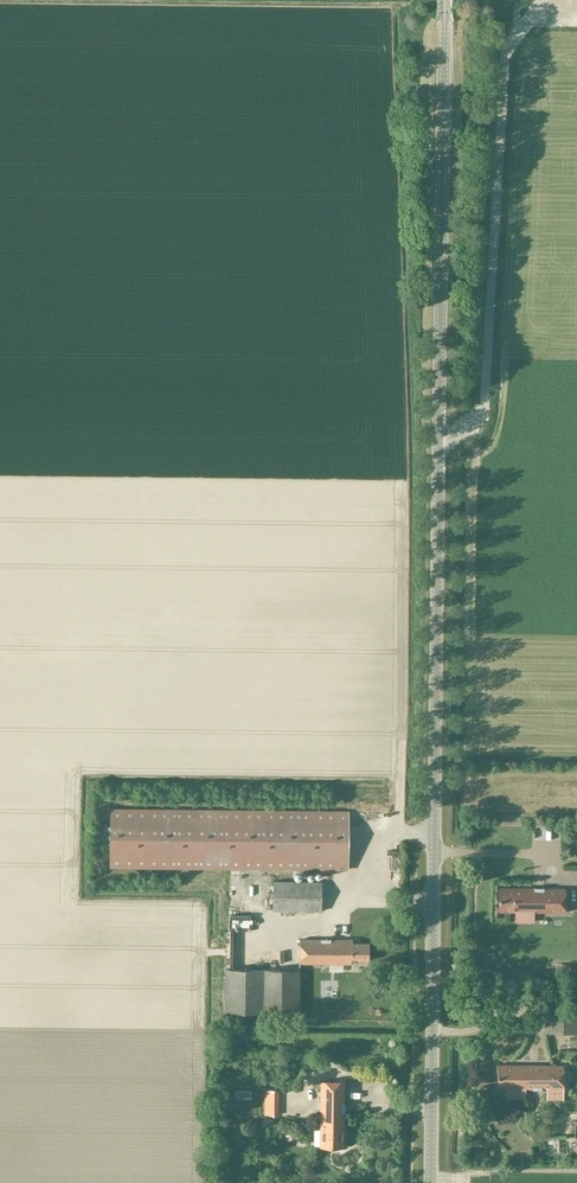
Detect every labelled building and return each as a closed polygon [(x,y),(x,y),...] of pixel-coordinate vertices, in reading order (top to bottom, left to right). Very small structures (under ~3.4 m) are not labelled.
[(348,812),(110,810),(109,868),(348,870),(348,812)] [(367,877),(368,894),(380,893),(379,877),(367,877)] [(321,912),(321,883),(273,882),(272,912),(321,912)] [(565,913),(565,889),(499,889),(499,913),(565,913)] [(299,964),(356,964),(356,961),(368,961),(368,944),(352,944),(352,941),(299,940),(299,964)] [(224,970),(224,1014),(298,1014),(299,971),(224,970)] [(544,1007),(544,1033),(576,1033),(576,1007),(544,1007)] [(563,1090),(564,1066),(497,1066),(497,1089),(563,1090)] [(344,1082),(320,1082),(320,1149),(343,1149),(344,1082)] [(278,1116),(278,1092),(264,1092),(264,1116),(278,1116)]
